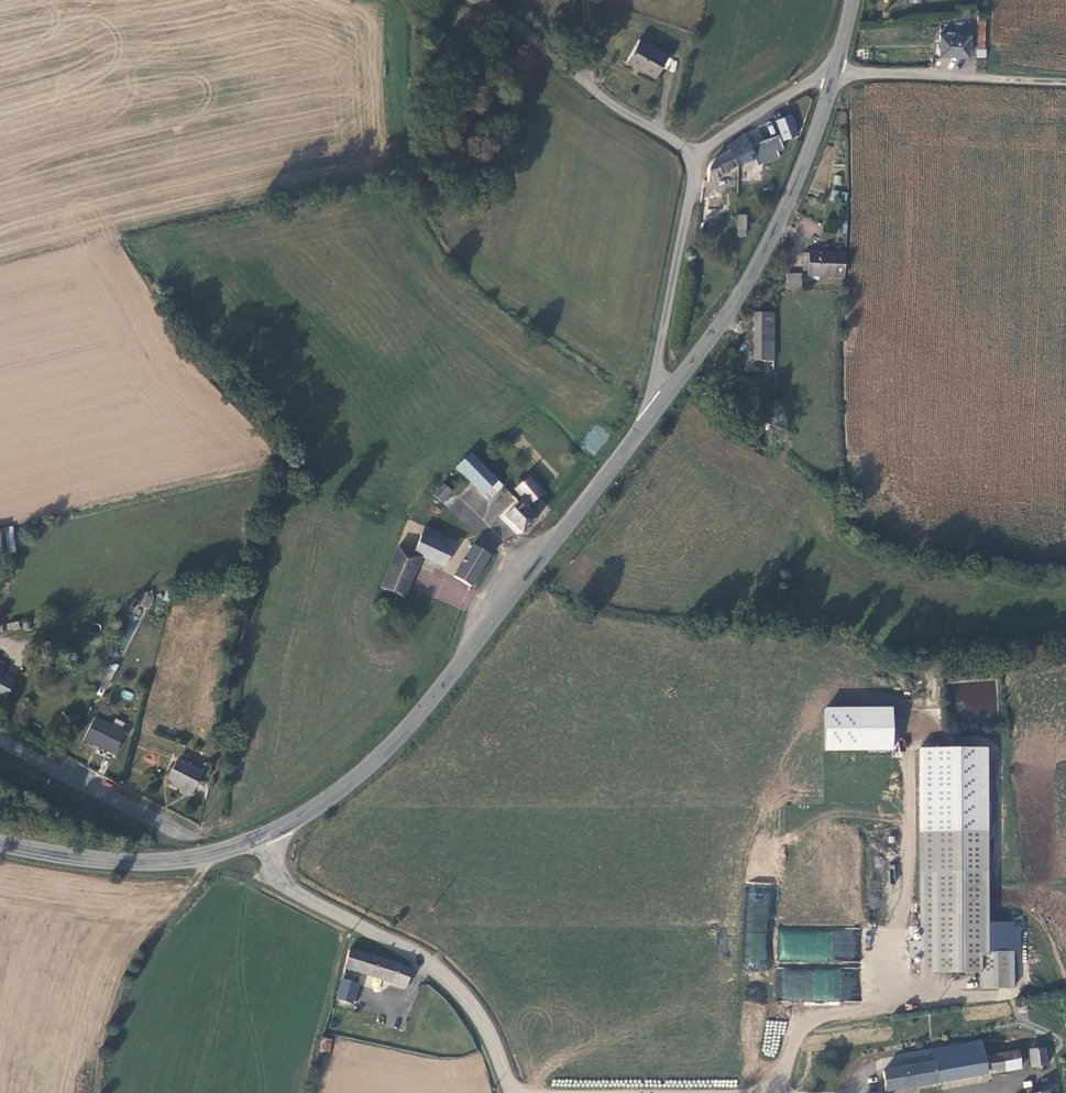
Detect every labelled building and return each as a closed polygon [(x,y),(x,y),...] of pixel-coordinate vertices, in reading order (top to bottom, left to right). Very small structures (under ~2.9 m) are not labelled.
[(972,54),(980,54),(980,15),(972,16),(972,54)] [(965,36),(937,35),(936,53),(964,54),(965,36)] [(631,42),(620,62),(630,68),(632,66),(650,76),(660,58),(631,42)] [(792,114),(775,120),(783,141),(800,135),(792,114)] [(740,144),(736,134),(720,143),(722,147),(728,163),(745,156),(744,154),(740,144)] [(746,138),(747,141),(751,151),(752,153),(759,151),(753,136),(746,138)] [(747,141),(740,144),(744,154),(751,151),(747,141)] [(722,147),(707,154),(698,165),(696,178),(709,173),(708,171),(728,163),(722,147)] [(845,200),(847,194),(833,190),(831,196),(845,200)] [(699,195),(693,194),(692,208),(705,210),(711,210),(713,197),(699,195)] [(691,223),(696,224),(699,224),(700,217),(704,217),(705,210),(692,208),(690,215),(692,216),(691,223)] [(736,236),(746,237),(747,214),(737,214),(736,236)] [(696,224),(695,233),(704,234),(705,225),(699,224),(696,224)] [(799,249),(798,269),(805,269),(805,271),(829,272),(830,250),(799,249)] [(794,270),(782,270),(781,287),(793,288),(794,270)] [(748,311),(746,350),(746,356),(764,357),(766,311),(748,311)] [(757,427),(770,427),(770,414),(757,414),(757,424),(757,427)] [(477,498),(491,484),(469,461),(460,451),(445,466),(477,498)] [(516,508),(530,495),(533,492),(518,474),(514,477),(511,473),(508,473),(506,475),(506,478),(508,480),(504,485),(511,495),(492,513),(510,533),(526,518),(516,508)] [(433,483),(423,493),(431,501),(441,490),(433,483)] [(411,526),(402,552),(408,554),(433,566),(442,545),(425,539),(428,533),(411,526)] [(0,534),(0,557),(16,555),(13,532),(0,534)] [(442,577),(460,587),(479,555),(471,551),(460,544),(442,577)] [(475,544),(471,551),(479,555),(485,550),(475,544)] [(392,600),(408,554),(402,552),(393,549),(384,546),(369,592),(380,595),(392,600)] [(436,588),(454,598),(460,587),(442,577),(436,588)] [(140,605),(149,609),(154,596),(146,592),(140,605)] [(7,630),(19,628),(18,621),(6,623),(7,630)] [(0,701),(12,677),(0,670),(0,701)] [(93,682),(100,688),(107,679),(99,673),(93,682)] [(122,690),(120,697),(132,700),(133,692),(122,690)] [(895,707),(825,706),(824,749),(894,751),(895,707)] [(113,749),(122,731),(92,715),(83,733),(113,749)] [(190,784),(200,765),(177,752),(167,771),(190,784)] [(981,972),(986,972),(986,951),(986,921),(986,829),(919,829),(919,972),(981,972)] [(1014,987),(1014,951),(1014,920),(986,921),(986,951),(986,972),(981,972),(981,987),(986,987),(1014,987)] [(744,967),(764,969),(767,925),(758,924),(757,933),(746,932),(744,967)] [(341,974),(370,982),(374,961),(347,954),(341,974)] [(401,990),(406,971),(399,968),(374,961),(370,982),(401,990)] [(775,1000),(857,1002),(858,970),(775,968),(775,1000)] [(346,980),(337,977),(332,995),(348,999),(351,990),(344,988),(346,980)] [(340,1006),(346,1008),(348,999),(332,995),(329,1004),(336,1006),(335,1009),(339,1009),(340,1006)] [(331,1053),(333,1038),(321,1037),(319,1051),(331,1053)] [(1024,1070),(1048,1066),(1045,1050),(1034,1050),(1034,1047),(1030,1044),(1026,1045),(1024,1048),(1024,1052),(1021,1052),(1024,1070)] [(1010,1054),(977,1059),(973,1045),(922,1055),(925,1067),(874,1075),(877,1092),(890,1092),(1013,1072),(1010,1054)]
